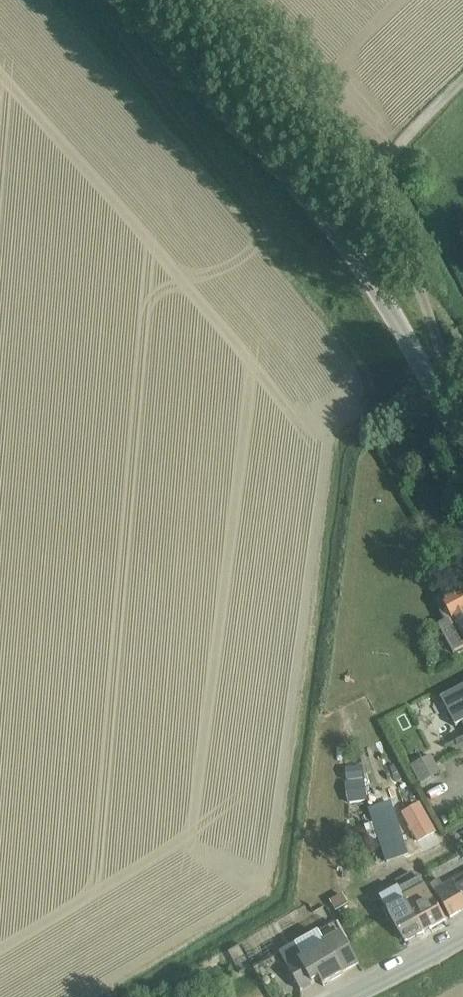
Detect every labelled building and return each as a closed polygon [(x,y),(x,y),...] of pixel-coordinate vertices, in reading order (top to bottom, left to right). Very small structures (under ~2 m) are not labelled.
[(438,626),(453,653),(462,648),(462,593),(444,603),(447,609),(440,613),(445,622),(438,626)] [(441,699),(456,727),(462,723),(462,687),(441,699)] [(423,760),(411,767),(420,784),(432,777),(423,760)] [(420,805),(403,814),(418,841),(435,832),(420,805)] [(407,856),(399,830),(397,830),(392,815),(371,823),(385,863),(407,856)] [(439,899),(462,884),(462,875),(443,886),(440,880),(431,886),(439,899)] [(423,881),(401,893),(408,905),(408,904),(423,933),(446,921),(435,901),(426,887),(423,881)] [(439,899),(451,919),(462,911),(462,884),(439,899)] [(381,899),(394,923),(405,941),(406,943),(423,933),(408,904),(408,905),(401,893),(399,889),(381,899)] [(336,924),(297,946),(281,955),(289,970),(301,991),(320,980),(324,987),(344,975),(343,973),(359,964),(336,924)]
